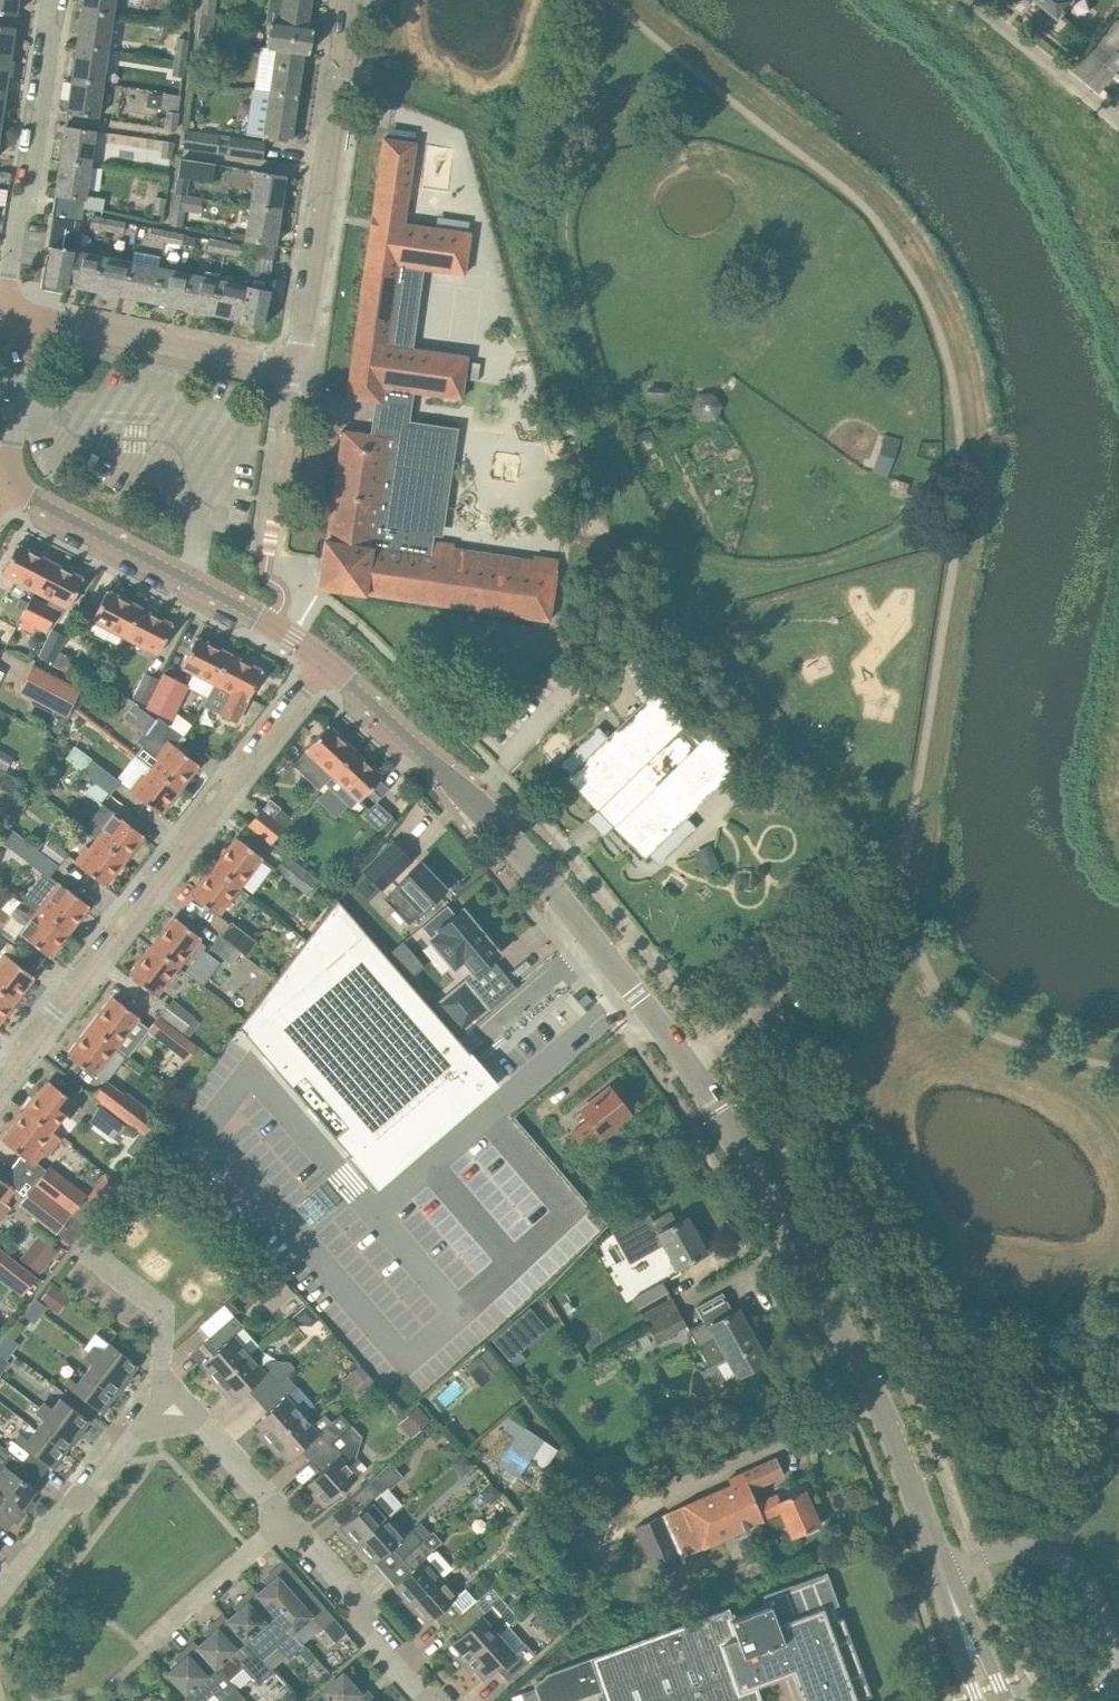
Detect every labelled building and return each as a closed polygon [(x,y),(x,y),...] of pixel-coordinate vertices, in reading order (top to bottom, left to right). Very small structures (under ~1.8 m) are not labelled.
[(16,15),(18,0),(0,0),(0,13),(16,15)] [(82,7),(111,11),(113,0),(83,0),(82,7)] [(193,13),(195,0),(182,0),(180,11),(193,13)] [(201,13),(214,15),(216,0),(202,0),(200,13),(201,13)] [(266,22),(268,23),(307,28),(311,0),(269,0),(266,22)] [(1059,17),(1064,12),(1066,14),(1068,11),(1066,9),(1069,5),(1074,9),(1078,11),(1083,10),(1086,7),(1087,2),(1085,0),(1039,0),(1059,17)] [(82,7),(77,42),(106,46),(111,11),(82,7)] [(214,15),(201,13),(198,37),(210,39),(211,39),(215,15),(214,15)] [(312,29),(307,28),(268,23),(265,47),(276,48),(276,47),(302,52),(303,52),(309,53),(312,29)] [(9,60),(14,27),(0,25),(0,59),(9,60)] [(207,57),(210,39),(198,37),(197,37),(194,55),(207,57)] [(174,60),(186,62),(189,40),(177,38),(174,60)] [(77,42),(72,77),(101,81),(106,46),(77,42)] [(276,47),(276,48),(270,92),(297,96),(303,52),(302,52),(276,47)] [(0,59),(0,92),(5,93),(9,60),(0,59)] [(171,75),(184,77),(186,62),(174,60),(171,75)] [(72,77),(67,113),(96,117),(101,81),(72,77)] [(248,115),(246,134),(290,141),(297,96),(270,92),(269,94),(266,118),(248,115)] [(160,111),(167,112),(165,127),(176,130),(179,113),(178,112),(181,95),(163,93),(160,111)] [(60,160),(90,165),(95,130),(65,125),(60,160)] [(219,134),(184,129),(181,147),(227,153),(227,154),(261,159),(264,141),(230,136),(229,137),(219,136),(219,134)] [(416,143),(383,138),(347,397),(380,402),(375,435),(358,432),(358,428),(348,427),(347,431),(342,430),(326,540),(324,540),(317,588),(365,595),(365,593),(549,621),(558,558),(430,539),(446,427),(403,421),(407,392),(462,400),(468,356),(413,348),(425,270),(464,276),(471,232),(405,222),(416,143)] [(172,158),(174,142),(163,140),(160,157),(172,158)] [(180,159),(178,177),(175,192),(187,194),(189,178),(212,181),(215,163),(180,159)] [(90,165),(60,160),(54,202),(83,208),(102,211),(104,199),(85,196),(90,165)] [(256,170),(249,213),(279,217),(285,175),(256,170)] [(164,215),(166,198),(154,196),(152,213),(164,215)] [(83,208),(54,202),(48,246),(51,246),(44,284),(65,288),(66,284),(64,284),(70,250),(75,251),(83,208)] [(172,208),(170,225),(182,226),(185,210),(172,208)] [(275,245),(279,217),(249,213),(245,240),(275,245)] [(105,230),(107,218),(92,215),(90,227),(105,230)] [(125,221),(107,218),(105,230),(123,233),(125,221)] [(165,242),(167,230),(151,227),(148,238),(165,242)] [(167,230),(165,242),(181,245),(183,233),(167,230)] [(223,253),(225,241),(209,238),(207,250),(223,253)] [(225,241),(223,253),(240,257),(242,245),(225,241)] [(70,250),(64,284),(66,284),(94,290),(100,256),(75,251),(70,250)] [(123,296),(130,262),(100,256),(94,290),(123,296)] [(153,302),(159,268),(130,262),(123,296),(153,302)] [(182,307),(189,274),(159,268),(153,302),(182,307)] [(240,323),(261,327),(269,289),(267,289),(270,274),(250,270),(248,285),(247,285),(240,323)] [(210,313),(217,279),(189,274),(182,307),(210,313)] [(240,319),(247,285),(217,279),(210,313),(240,319)] [(883,434),(871,468),(887,473),(899,439),(883,434)] [(35,590),(50,561),(17,544),(2,572),(35,590)] [(83,579),(50,561),(35,590),(49,597),(46,603),(32,596),(20,619),(45,632),(57,611),(61,613),(65,605),(69,607),(83,579)] [(125,635),(140,608),(106,590),(92,618),(125,635)] [(173,625),(140,608),(125,635),(159,652),(173,625)] [(52,630),(40,656),(52,662),(65,635),(52,630)] [(3,648),(6,642),(8,638),(0,634),(0,647),(3,648)] [(214,682),(229,654),(196,637),(181,665),(214,682)] [(262,671),(229,654),(214,682),(203,705),(236,722),(262,671)] [(34,664),(19,692),(66,718),(81,689),(34,664)] [(145,673),(133,698),(145,704),(158,679),(145,673)] [(163,674),(147,706),(172,719),(188,687),(163,674)] [(662,683),(565,778),(644,859),(741,764),(662,683)] [(133,702),(122,717),(142,732),(136,741),(159,759),(151,768),(179,789),(198,763),(178,748),(186,738),(158,717),(156,720),(133,702)] [(293,764),(319,789),(325,783),(355,751),(327,725),(305,748),(307,750),(293,764)] [(76,747),(66,758),(82,771),(110,794),(120,782),(76,747)] [(13,758),(0,750),(0,767),(6,770),(13,758)] [(382,777),(355,751),(325,783),(351,808),(358,799),(359,801),(382,777)] [(179,789),(151,768),(144,777),(142,775),(129,791),(159,814),(179,789)] [(108,792),(82,771),(82,772),(78,769),(69,780),(100,803),(108,792)] [(19,816),(27,804),(18,798),(10,810),(19,816)] [(280,808),(280,807),(270,799),(262,809),(261,808),(248,824),(271,843),(291,818),(280,808)] [(103,803),(83,828),(97,839),(124,860),(143,835),(125,821),(113,811),(103,803)] [(377,803),(363,816),(378,831),(392,817),(377,803)] [(0,837),(0,840),(20,855),(43,873),(48,877),(49,875),(58,865),(9,826),(0,837)] [(213,867),(239,887),(262,857),(237,837),(213,867)] [(68,852),(50,838),(41,850),(59,864),(68,852)] [(104,885),(124,860),(97,839),(89,848),(87,846),(74,862),(104,885)] [(393,840),(363,870),(382,888),(411,859),(393,840)] [(308,894),(317,882),(285,856),(275,869),(308,894)] [(420,863),(404,878),(397,886),(385,899),(409,924),(445,889),(420,863)] [(216,916),(239,887),(213,867),(191,896),(216,916)] [(50,899),(42,909),(69,930),(89,905),(59,882),(47,897),(50,899)] [(338,900),(239,1027),(240,1028),(349,1156),(361,1170),(386,1172),(480,1092),(482,1068),(482,1066),(474,1056),(459,1039),(338,900)] [(447,904),(421,926),(431,937),(429,939),(453,968),(462,960),(474,974),(499,953),(462,909),(455,915),(447,904)] [(8,913),(0,907),(0,925),(8,913)] [(69,930),(42,909),(34,920),(31,917),(19,933),(49,956),(69,930)] [(152,946),(178,966),(188,953),(195,958),(185,971),(202,985),(220,962),(203,949),(206,946),(198,940),(201,937),(175,917),(152,946)] [(220,936),(241,951),(246,956),(257,941),(231,921),(220,936)] [(241,951),(220,936),(219,935),(210,948),(231,964),(241,951)] [(178,966),(152,946),(129,976),(155,996),(178,966)] [(14,1002),(34,976),(4,953),(0,958),(0,991),(14,1002)] [(464,981),(458,986),(437,1004),(460,1031),(487,1008),(464,981)] [(0,991),(0,1020),(14,1002),(0,991)] [(586,993),(577,1001),(583,1008),(592,1000),(586,993)] [(90,1027),(116,1047),(139,1017),(113,997),(90,1027)] [(183,1031),(193,1017),(172,1000),(161,1014),(183,1031)] [(177,1054),(189,1039),(159,1015),(147,1030),(177,1054)] [(116,1047),(90,1027),(68,1056),(94,1076),(116,1047)] [(48,1081),(24,1112),(51,1132),(64,1114),(69,1118),(80,1105),(48,1081)] [(126,1092),(124,1095),(106,1081),(94,1096),(144,1134),(151,1139),(159,1129),(152,1124),(157,1116),(126,1092)] [(610,1088),(592,1102),(581,1110),(589,1120),(573,1133),(585,1147),(601,1135),(603,1137),(615,1128),(613,1125),(629,1112),(620,1101),(621,1097),(616,1091),(612,1091),(610,1088)] [(112,1137),(123,1123),(100,1106),(89,1120),(112,1137)] [(24,1112),(2,1140),(33,1164),(42,1153),(48,1157),(61,1140),(51,1132),(24,1112)] [(49,1166),(34,1185),(72,1214),(84,1197),(86,1195),(49,1166)] [(1,1179),(0,1178),(0,1219),(10,1206),(5,1202),(14,1189),(1,1179)] [(86,1225),(72,1214),(34,1185),(19,1204),(71,1245),(86,1225)] [(84,1197),(72,1214),(86,1225),(92,1218),(99,1209),(98,1208),(84,1197)] [(424,1252),(447,1235),(426,1207),(404,1224),(424,1252)] [(647,1209),(611,1229),(629,1263),(666,1243),(679,1267),(686,1263),(705,1252),(704,1249),(706,1248),(707,1244),(703,1236),(700,1234),(697,1236),(686,1217),(677,1222),(675,1218),(670,1217),(656,1225),(647,1209)] [(35,1234),(17,1257),(38,1273),(56,1250),(35,1234)] [(36,1276),(0,1247),(0,1278),(22,1295),(36,1276)] [(294,1292),(279,1274),(257,1293),(273,1310),(294,1292)] [(662,1282),(633,1299),(641,1314),(671,1298),(662,1282)] [(737,1309),(733,1311),(722,1292),(696,1307),(703,1320),(688,1329),(709,1366),(728,1355),(739,1376),(766,1361),(737,1309)] [(37,1298),(31,1306),(41,1315),(48,1307),(37,1298)] [(41,1315),(31,1306),(25,1314),(35,1322),(41,1315)] [(530,1307),(491,1339),(515,1367),(526,1358),(521,1351),(548,1328),(530,1307)] [(686,1325),(678,1309),(648,1326),(656,1341),(686,1325)] [(206,1372),(216,1384),(251,1354),(250,1353),(259,1345),(243,1327),(244,1326),(234,1314),(208,1337),(218,1348),(202,1363),(208,1370),(206,1372)] [(9,1334),(2,1343),(13,1351),(19,1342),(9,1334)] [(93,1346),(89,1352),(126,1381),(139,1365),(109,1342),(101,1352),(93,1346)] [(13,1351),(2,1343),(0,1346),(0,1355),(7,1360),(13,1351)] [(478,1385),(501,1366),(485,1347),(462,1365),(478,1385)] [(114,1396),(126,1381),(89,1352),(84,1358),(92,1364),(84,1373),(114,1396)] [(260,1364),(251,1354),(216,1384),(226,1395),(229,1393),(235,1400),(252,1386),(262,1397),(287,1375),(287,1374),(295,1368),(289,1362),(283,1362),(281,1360),(264,1360),(260,1364)] [(102,1412),(114,1396),(84,1373),(77,1383),(70,1377),(65,1384),(102,1412)] [(267,1412),(255,1423),(261,1430),(259,1432),(269,1444),(304,1414),(314,1405),(298,1387),(287,1375),(262,1397),(272,1408),(267,1412)] [(41,1408),(78,1436),(90,1420),(61,1398),(53,1407),(46,1402),(41,1408)] [(66,1452),(78,1436),(41,1408),(37,1413),(45,1418),(36,1429),(66,1452)] [(313,1424),(304,1414),(269,1444),(279,1455),(282,1453),(288,1460),(305,1446),(315,1457),(351,1425),(341,1413),(331,1421),(325,1414),(313,1424)] [(512,1418),(486,1455),(518,1477),(530,1458),(543,1440),(512,1418)] [(362,1437),(351,1425),(315,1457),(325,1469),(308,1483),(314,1490),(312,1492),(324,1506),(358,1476),(349,1466),(355,1460),(362,1437)] [(53,1468),(66,1452),(36,1429),(29,1439),(21,1433),(16,1439),(53,1468)] [(22,1508),(36,1489),(18,1475),(26,1464),(0,1444),(0,1492),(22,1508)] [(742,1472),(750,1490),(783,1475),(775,1457),(742,1472)] [(341,1526),(358,1545),(391,1516),(403,1505),(387,1487),(388,1486),(390,1488),(403,1477),(390,1462),(349,1499),(359,1510),(341,1526)] [(685,1555),(750,1527),(743,1510),(756,1504),(756,1503),(750,1490),(742,1472),(728,1478),(731,1484),(666,1513),(685,1555)] [(480,1493),(490,1503),(501,1493),(491,1483),(480,1493)] [(743,1510),(750,1527),(763,1521),(762,1519),(780,1511),(792,1537),(819,1525),(804,1489),(780,1500),(777,1494),(756,1503),(756,1504),(743,1510)] [(6,1528),(22,1508),(0,1492),(0,1524),(6,1528)] [(656,1577),(683,1565),(661,1515),(634,1528),(656,1577)] [(407,1534),(391,1516),(358,1545),(374,1563),(392,1547),(403,1559),(424,1541),(431,1534),(420,1522),(407,1534)] [(424,1541),(403,1559),(412,1570),(394,1586),(411,1605),(444,1576),(443,1575),(452,1567),(439,1552),(433,1552),(424,1541)] [(273,1580),(258,1593),(289,1627),(290,1627),(293,1630),(306,1619),(318,1632),(334,1618),(284,1561),(269,1575),(273,1580)] [(546,1674),(546,1676),(541,1680),(541,1679),(534,1685),(535,1688),(539,1700),(572,1700),(606,1689),(611,1700),(761,1700),(762,1700),(757,1685),(776,1678),(774,1673),(790,1667),(802,1700),(857,1700),(856,1700),(872,1695),(843,1617),(838,1619),(833,1607),(839,1605),(827,1572),(763,1595),(768,1606),(733,1619),(729,1607),(546,1674)] [(460,1594),(444,1576),(411,1605),(427,1623),(445,1607),(455,1619),(476,1600),(477,1600),(466,1588),(460,1594)] [(258,1593),(254,1588),(239,1601),(243,1606),(228,1619),(259,1654),(260,1654),(274,1641),(290,1658),(305,1644),(293,1630),(290,1627),(289,1627),(258,1593)] [(485,1611),(476,1600),(455,1619),(450,1623),(460,1634),(452,1642),(462,1654),(458,1658),(464,1665),(508,1625),(509,1624),(492,1605),(485,1611)] [(213,1632),(199,1645),(198,1646),(229,1681),(230,1680),(245,1667),(260,1684),(275,1671),(260,1654),(259,1654),(228,1619),(224,1614),(209,1627),(213,1632)] [(508,1625),(464,1665),(469,1671),(474,1667),(484,1679),(497,1668),(507,1680),(536,1654),(525,1642),(524,1643),(508,1625)] [(199,1645),(194,1640),(179,1654),(183,1659),(168,1673),(193,1700),(207,1700),(215,1693),(222,1700),(241,1700),(245,1697),(230,1680),(229,1681),(198,1646),(199,1645)] [(375,1699),(362,1684),(357,1687),(344,1672),(312,1700),(373,1700),(375,1699)] [(524,1700),(539,1700),(535,1688),(521,1693),(524,1700)]
